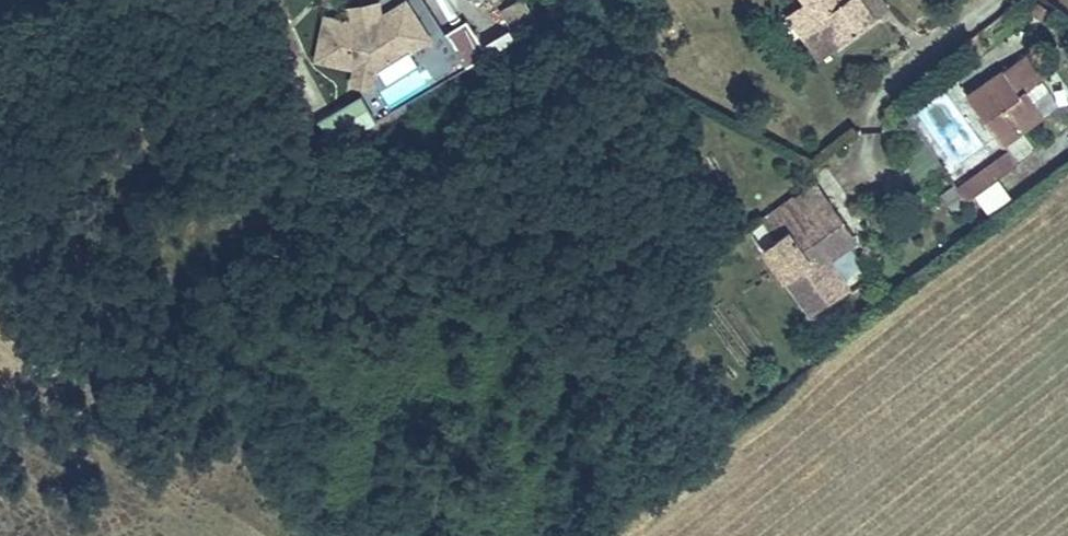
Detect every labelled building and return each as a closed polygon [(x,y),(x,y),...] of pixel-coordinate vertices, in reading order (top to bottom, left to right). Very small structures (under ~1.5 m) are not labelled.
[(354,74),(371,78),(375,61),(425,29),(406,0),(389,0),(367,14),(322,5),(313,48),(358,57),(354,74)] [(538,28),(525,0),(514,0),(497,8),(508,31),(479,45),(468,22),(449,32),(464,63),(538,28)] [(804,0),(803,0),(785,15),(816,54),(829,44),(812,20),(817,16),(804,0)] [(817,16),(812,20),(829,44),(874,10),(866,0),(804,0),(817,16)] [(389,107),(465,71),(455,50),(379,86),(389,107)] [(1009,67),(972,93),(1006,142),(1051,111),(1029,80),(1021,84),(1009,67)] [(350,95),(365,121),(380,113),(366,87),(350,95)] [(993,149),(973,163),(983,178),(1004,163),(993,149)] [(983,178),(973,163),(959,175),(970,188),(983,178)] [(847,279),(829,255),(821,244),(848,223),(827,193),(808,206),(794,188),(761,212),(778,234),(766,244),(813,305),(847,279)] [(821,244),(829,255),(857,233),(848,223),(821,244)]
